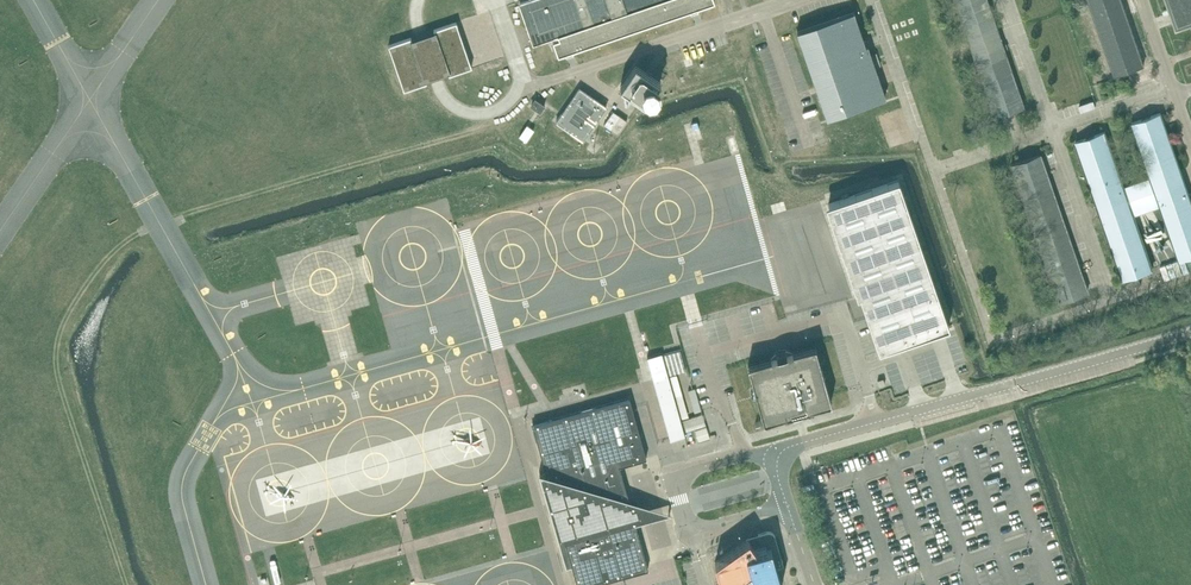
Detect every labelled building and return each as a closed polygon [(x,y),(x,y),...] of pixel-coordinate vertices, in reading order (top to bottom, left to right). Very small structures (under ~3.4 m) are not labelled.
[(518,1),(533,43),(554,36),(555,39),(553,40),(558,55),(566,52),(565,49),(570,47),(571,50),(690,9),(689,6),(695,5),(696,7),(715,1),(714,0),(521,0),(518,1)] [(943,52),(947,62),(972,53),(994,116),(1024,106),(987,0),(954,0),(969,43),(943,52)] [(1089,84),(1060,0),(1027,0),(1059,94),(1089,84)] [(1144,65),(1122,0),(1089,0),(1114,75),(1144,65)] [(1177,24),(1190,19),(1190,0),(1169,0),(1177,24)] [(875,67),(870,55),(867,45),(865,46),(853,12),(797,31),(827,118),(885,98),(875,67)] [(456,21),(433,29),(448,75),(472,67),(456,21)] [(436,34),(410,43),(423,84),(425,83),(448,75),(450,75),(436,34)] [(388,44),(404,89),(425,83),(411,37),(388,44)] [(876,53),(870,55),(875,67),(880,66),(876,53)] [(660,82),(651,75),(636,65),(620,87),(645,104),(650,97),(651,98),(654,97),(657,93),(657,90),(655,89),(660,82)] [(583,140),(590,131),(606,107),(579,88),(565,108),(567,109),(565,113),(563,112),(556,121),(583,140)] [(532,106),(540,112),(545,105),(536,99),(532,106)] [(627,121),(614,112),(613,111),(604,124),(618,134),(627,121)] [(1124,186),(1134,215),(1161,205),(1180,260),(1190,256),(1190,201),(1161,113),(1132,123),(1151,177),(1124,186)] [(1153,269),(1134,215),(1124,186),(1105,132),(1076,143),(1123,279),(1153,269)] [(1011,165),(1058,302),(1088,291),(1041,155),(1011,165)] [(879,352),(949,328),(938,294),(899,180),(828,204),(860,297),(867,317),(879,352)] [(831,403),(815,346),(792,353),(788,351),(784,351),(780,352),(776,353),(773,356),(770,359),(748,365),(764,422),(787,416),(790,417),(795,418),(799,417),(803,415),(806,413),(808,409),(831,403)] [(653,380),(668,376),(661,353),(647,357),(650,369),(653,380)] [(658,395),(672,392),(668,376),(653,380),(658,395)] [(662,411),(676,407),(672,392),(658,395),(662,411)] [(646,458),(633,409),(629,398),(533,425),(546,473),(539,471),(566,567),(572,566),(577,584),(592,584),(622,577),(648,569),(633,517),(638,503),(629,500),(619,466),(646,458)] [(666,426),(680,422),(676,407),(662,411),(666,426)] [(680,422),(666,426),(670,440),(684,436),(680,422)] [(770,532),(768,531),(766,532),(758,534),(759,537),(750,540),(748,538),(715,562),(721,584),(782,584),(777,567),(783,565),(775,538),(775,536),(774,534),(772,533),(770,532)]
